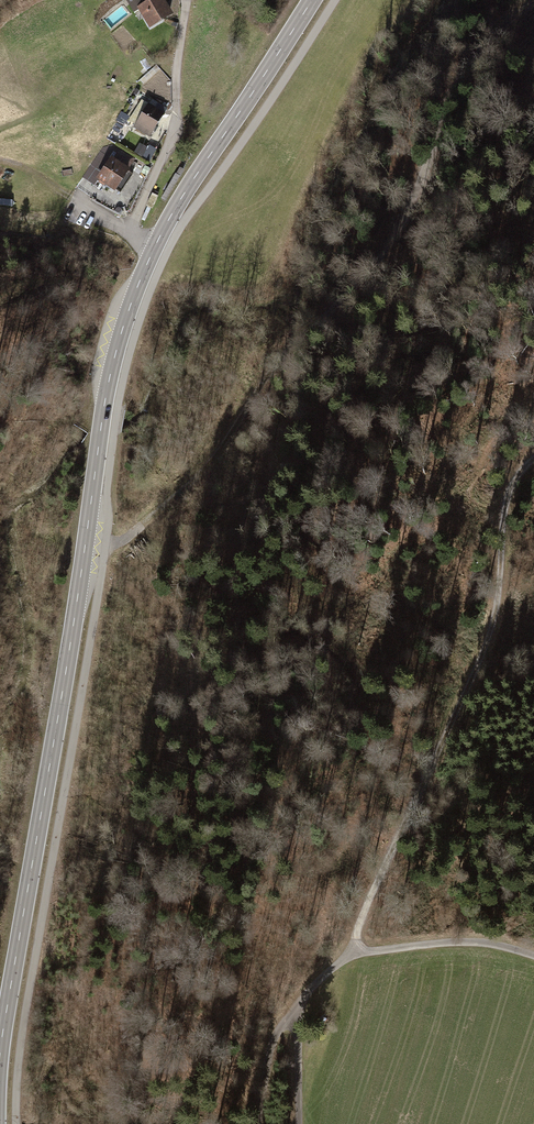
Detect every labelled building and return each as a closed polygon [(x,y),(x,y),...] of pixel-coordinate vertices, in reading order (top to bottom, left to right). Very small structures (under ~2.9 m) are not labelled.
[(174,19),(163,0),(133,0),(127,3),(136,19),(141,16),(151,33),(174,19)] [(142,104),(130,125),(152,138),(165,117),(142,104)] [(146,149),(139,145),(134,152),(141,156),(146,149)] [(98,171),(109,154),(100,149),(89,166),(98,171)] [(96,181),(120,195),(133,173),(110,159),(96,181)] [(142,166),(139,171),(145,175),(148,170),(142,166)] [(179,176),(175,174),(162,196),(166,198),(179,176)]
